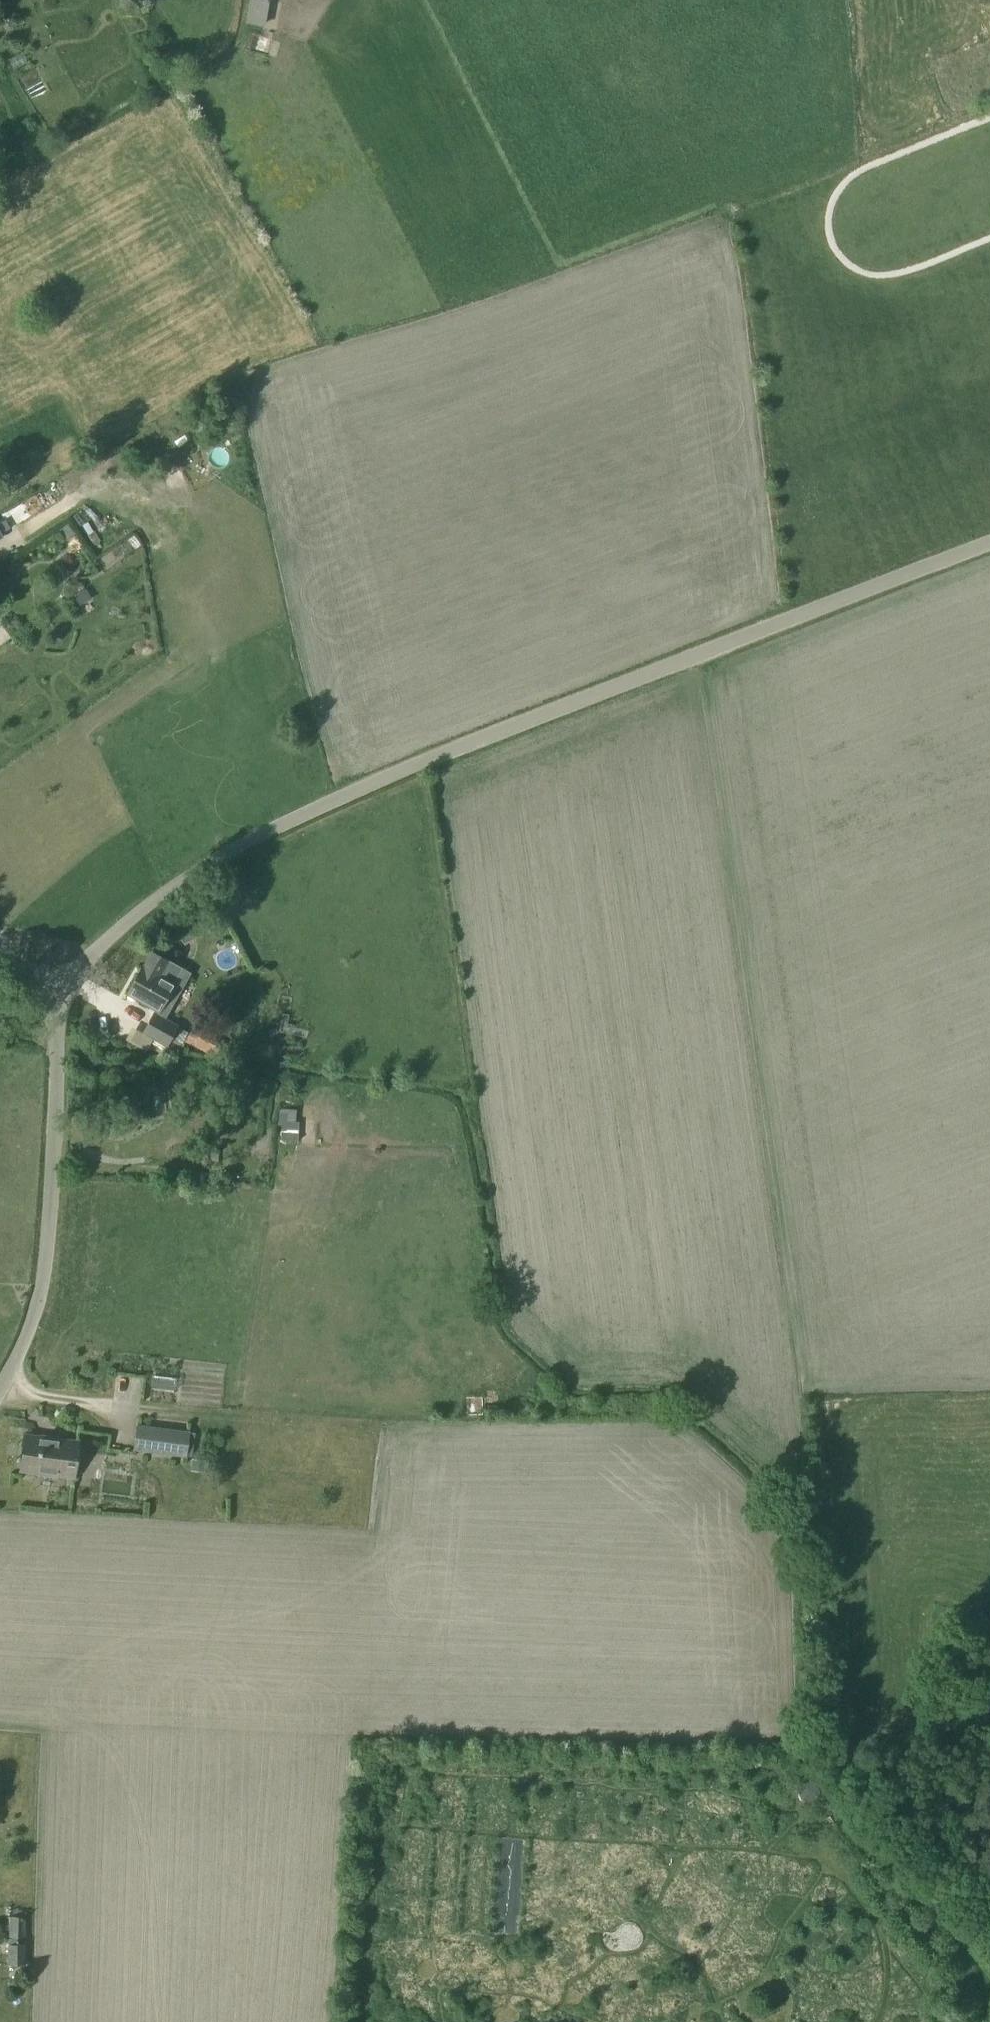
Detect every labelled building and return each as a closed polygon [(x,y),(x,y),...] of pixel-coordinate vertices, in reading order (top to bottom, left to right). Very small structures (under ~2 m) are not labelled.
[(261,26),(265,1),(262,0),(249,0),(245,23),(261,26)] [(157,1012),(173,984),(158,976),(166,962),(151,953),(127,995),(157,1012)] [(168,1049),(179,1026),(157,1015),(153,1013),(141,1035),(168,1049)] [(220,1043),(191,1027),(184,1039),(213,1055),(220,1043)] [(286,1124),(302,1124),(303,1100),(286,1100),(286,1124)] [(135,1426),(132,1452),(185,1458),(188,1432),(135,1426)] [(24,1436),(19,1471),(38,1473),(38,1475),(54,1477),(55,1475),(73,1478),(78,1443),(24,1436)] [(24,1938),(24,1917),(8,1917),(8,1939),(7,1965),(24,1966),(24,1945),(16,1945),(16,1939),(24,1938)]
